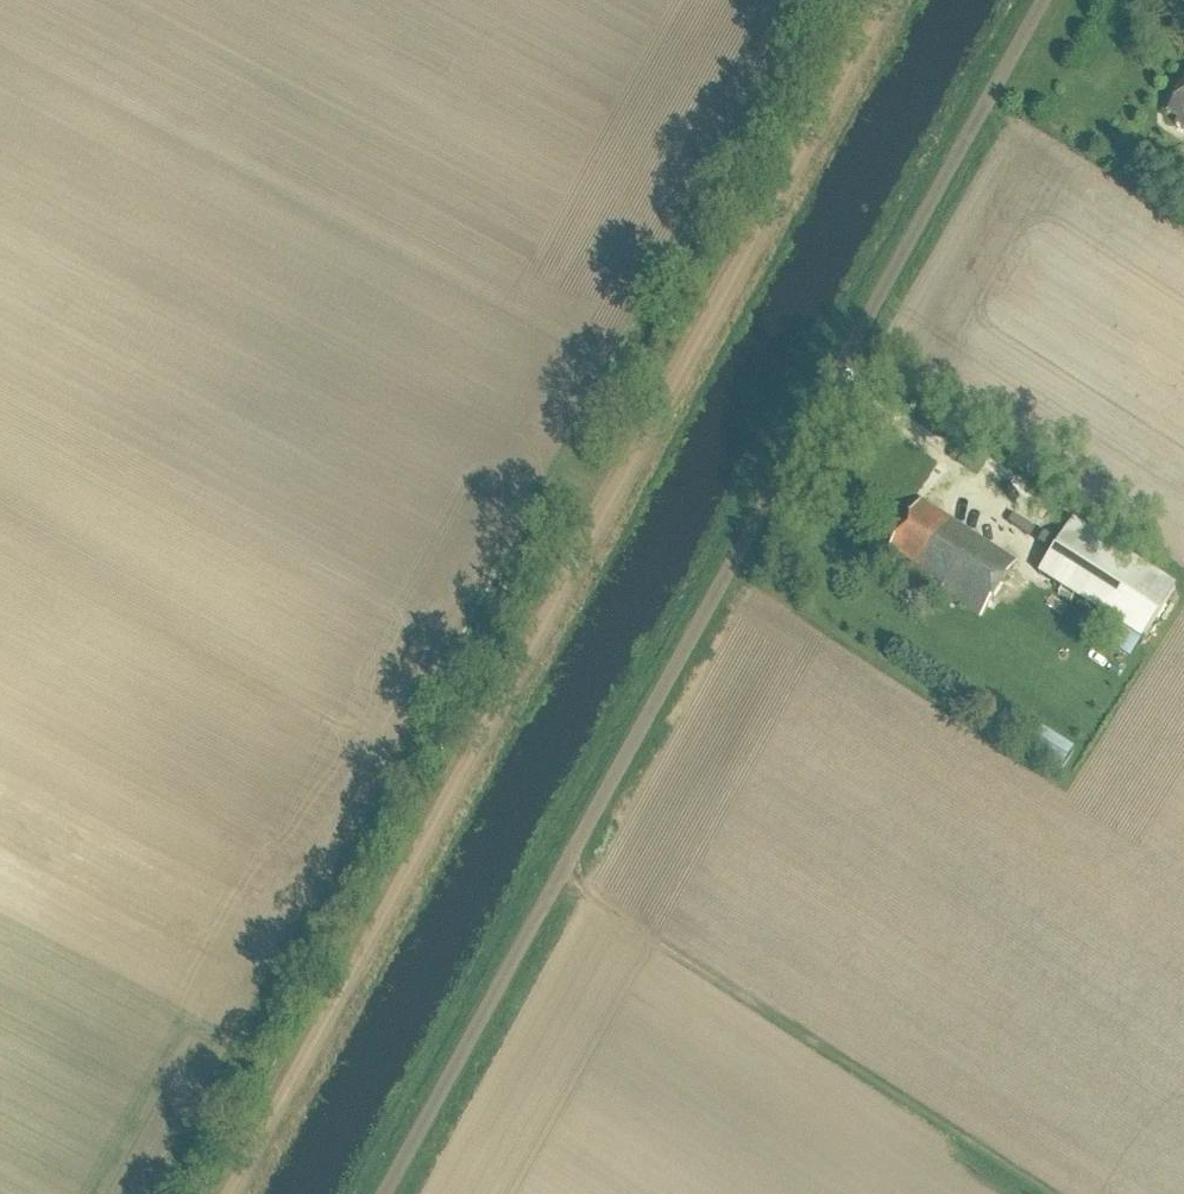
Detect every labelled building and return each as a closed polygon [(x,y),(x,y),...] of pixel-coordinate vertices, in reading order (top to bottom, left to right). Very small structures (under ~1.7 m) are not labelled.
[(1175,124),(1183,130),(1183,86),(1167,112),(1178,120),(1175,124)] [(922,503),(891,552),(914,567),(908,576),(941,597),(942,594),(982,620),(1018,565),(922,503)] [(1176,593),(1075,527),(1041,578),(1143,645),(1176,593)] [(1039,753),(1067,769),(1079,750),(1051,733),(1039,753)]
